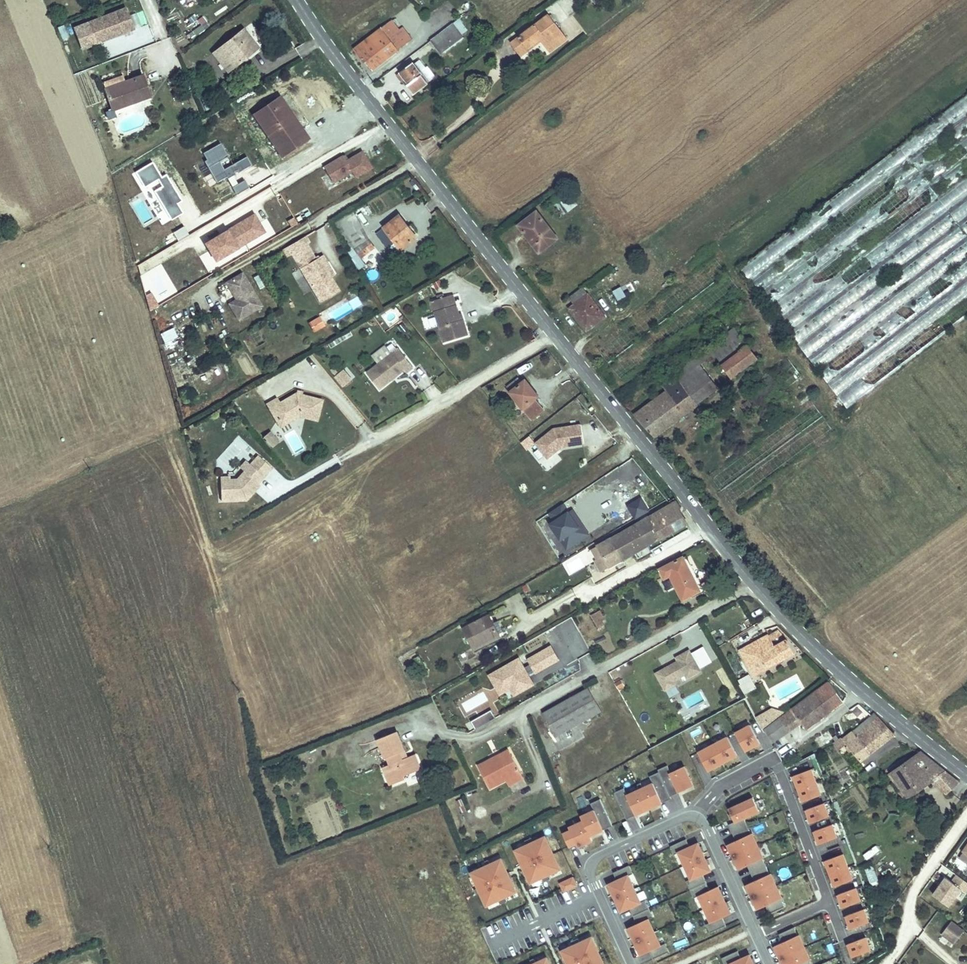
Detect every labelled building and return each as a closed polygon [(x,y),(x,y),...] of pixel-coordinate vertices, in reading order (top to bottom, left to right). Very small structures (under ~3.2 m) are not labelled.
[(82,49),(134,30),(126,8),(74,28),(82,49)] [(519,38),(527,49),(539,39),(551,53),(568,40),(549,15),(519,38)] [(465,20),(463,16),(431,40),(442,55),(467,36),(458,25),(465,20)] [(395,19),(392,22),(399,31),(402,28),(395,19)] [(413,41),(402,28),(399,31),(392,22),(355,49),(371,70),(399,51),(391,40),(398,34),(406,46),(413,41)] [(65,26),(59,27),(61,39),(67,38),(65,26)] [(227,72),(258,48),(244,30),(213,54),(227,72)] [(391,40),(399,51),(406,46),(398,34),(391,40)] [(416,92),(428,83),(418,69),(423,66),(419,61),(414,65),(413,63),(398,75),(402,80),(405,78),(416,92)] [(126,83),(123,76),(103,83),(105,90),(126,83)] [(150,96),(142,76),(126,83),(105,90),(113,110),(150,96)] [(416,92),(405,78),(402,80),(413,94),(416,92)] [(739,270),(847,408),(966,315),(966,93),(739,270)] [(287,107),(280,97),(254,115),(282,157),(309,138),(301,128),(297,131),(283,110),(287,107)] [(200,152),(216,183),(251,165),(245,153),(230,161),(220,142),(200,152)] [(343,155),(324,167),(333,183),(352,171),(355,177),(372,168),(362,151),(349,160),(346,161),(343,155)] [(153,161),(131,173),(161,226),(183,213),(178,204),(182,201),(166,173),(161,176),(153,161)] [(571,198),(561,202),(566,211),(575,207),(571,198)] [(554,232),(536,210),(518,223),(536,246),(554,232)] [(362,225),(354,212),(336,223),(345,237),(362,225)] [(216,260),(264,231),(254,214),(205,243),(216,260)] [(417,238),(400,216),(376,234),(393,256),(417,238)] [(355,249),(368,239),(362,225),(345,237),(353,247),(355,249)] [(305,238),(290,246),(293,253),(298,261),(313,252),(308,243),(305,238)] [(355,249),(353,247),(348,251),(359,269),(366,265),(361,258),(375,247),(368,239),(355,249)] [(290,246),(285,249),(289,255),(293,253),(290,246)] [(313,252),(298,261),(302,268),(317,259),(313,252)] [(340,291),(332,277),(325,265),(328,264),(323,256),(317,259),(302,268),(321,302),(340,291)] [(328,264),(325,265),(332,277),(336,275),(329,263),(328,264)] [(373,269),(367,277),(374,282),(380,274),(373,269)] [(244,273),(228,282),(238,299),(231,303),(241,319),(263,305),(244,273)] [(165,290),(165,291),(154,295),(158,304),(176,296),(172,287),(165,290)] [(615,301),(625,298),(622,288),(612,291),(615,301)] [(589,326),(606,314),(587,289),(576,298),(578,301),(572,305),(589,326)] [(149,309),(158,307),(154,294),(145,297),(149,309)] [(448,298),(432,303),(445,343),(468,336),(463,321),(461,321),(459,316),(456,306),(452,308),(448,298)] [(346,305),(332,314),(336,320),(350,312),(346,305)] [(313,332),(326,326),(321,315),(307,321),(313,332)] [(717,353),(725,362),(748,343),(734,325),(710,343),(713,347),(717,353)] [(160,333),(164,343),(178,338),(174,327),(160,333)] [(758,355),(748,343),(725,362),(734,374),(758,355)] [(385,346),(372,356),(378,364),(392,354),(385,346)] [(717,353),(713,347),(698,359),(702,365),(717,353)] [(378,364),(366,373),(379,389),(404,370),(406,373),(413,367),(398,349),(392,354),(378,364)] [(681,377),(700,400),(719,386),(702,365),(698,359),(692,352),(678,363),(686,373),(681,377)] [(346,378),(336,366),(331,370),(341,382),(346,378)] [(420,391),(432,386),(424,367),(412,372),(420,391)] [(510,390),(528,420),(542,412),(535,401),(539,398),(528,379),(525,381),(522,376),(509,384),(512,389),(510,390)] [(656,435),(700,400),(681,377),(638,411),(656,435)] [(267,403),(277,420),(286,414),(290,420),(299,414),(317,419),(322,398),(296,392),(279,402),(277,397),(267,403)] [(286,414),(277,420),(281,426),(290,420),(286,414)] [(584,443),(581,424),(554,429),(536,443),(548,458),(562,447),(584,443)] [(266,440),(273,435),(270,431),(263,437),(266,440)] [(279,442),(273,435),(266,440),(272,448),(279,442)] [(534,445),(528,449),(539,465),(545,461),(534,445)] [(221,477),(221,501),(246,500),(255,491),(253,489),(258,483),(271,468),(258,456),(250,466),(253,469),(248,475),(244,472),(237,480),(230,480),(230,477),(221,477)] [(244,472),(248,475),(253,469),(250,466),(245,462),(240,468),(244,472)] [(601,572),(688,523),(679,509),(681,508),(677,502),(598,546),(604,556),(595,561),(601,572)] [(590,534),(583,524),(579,527),(569,512),(563,503),(550,513),(556,521),(551,524),(568,549),(590,534)] [(583,524),(573,509),(569,512),(579,527),(583,524)] [(604,556),(598,546),(592,549),(598,560),(604,556)] [(685,556),(683,557),(700,591),(691,596),(692,598),(704,591),(685,556)] [(700,591),(683,557),(660,569),(665,577),(670,575),(683,600),(691,596),(700,591)] [(499,634),(503,632),(498,621),(493,624),(489,616),(464,629),(474,649),(500,636),(499,634)] [(778,630),(769,635),(772,641),(782,635),(778,630)] [(741,651),(743,656),(772,641),(769,635),(741,651)] [(772,641),(743,656),(754,675),(794,653),(787,640),(775,647),(772,641)] [(551,646),(527,659),(530,665),(524,668),(519,658),(489,675),(496,688),(507,682),(515,696),(534,685),(528,673),(533,670),(535,674),(559,660),(551,646)] [(701,671),(689,650),(675,658),(677,661),(656,673),(665,691),(676,685),(674,682),(685,676),(687,679),(701,671)] [(715,666),(726,693),(733,690),(723,663),(715,666)] [(745,695),(756,688),(751,679),(740,685),(745,695)] [(829,682),(766,729),(774,740),(800,721),(806,729),(844,702),(829,682)] [(601,712),(588,689),(544,713),(557,736),(601,712)] [(687,710),(705,702),(700,691),(682,699),(687,710)] [(772,708),(762,714),(768,725),(784,713),(772,708)] [(471,721),(475,730),(496,718),(492,710),(471,721)] [(874,713),(871,715),(839,740),(836,742),(834,744),(839,750),(846,744),(860,761),(894,734),(874,713)] [(762,714),(757,718),(763,729),(768,725),(762,714)] [(760,744),(750,725),(735,733),(745,752),(760,744)] [(397,732),(379,740),(386,758),(387,758),(390,765),(388,766),(396,784),(406,779),(405,776),(421,769),(415,755),(408,757),(403,759),(400,752),(405,750),(397,732)] [(737,756),(728,737),(713,745),(723,763),(737,756)] [(723,763),(713,745),(698,753),(708,771),(723,763)] [(408,757),(405,750),(400,752),(403,759),(408,757)] [(506,781),(521,773),(509,750),(501,754),(502,757),(492,763),(490,760),(478,766),(490,790),(506,781)] [(920,766),(932,779),(945,794),(958,782),(920,752),(890,772),(907,797),(924,785),(913,772),(920,766)] [(670,797),(687,789),(686,787),(692,784),(684,766),(671,772),(668,765),(658,770),(659,772),(650,776),(653,783),(643,788),(641,783),(638,785),(640,790),(627,795),(624,788),(614,793),(627,819),(643,812),(642,809),(653,804),(655,807),(671,799),(670,797)] [(388,766),(383,768),(390,786),(396,784),(388,766)] [(913,772),(924,785),(932,779),(920,766),(913,772)] [(816,782),(811,769),(793,776),(798,789),(816,782)] [(907,797),(890,772),(888,775),(903,799),(907,797)] [(521,773),(506,781),(509,787),(524,780),(521,773)] [(821,795),(816,782),(798,789),(803,802),(821,795)] [(465,798),(459,800),(463,812),(470,809),(465,798)] [(759,811),(753,798),(749,800),(755,813),(759,811)] [(570,831),(563,834),(569,847),(576,844),(578,847),(593,841),(591,836),(589,834),(595,831),(596,834),(613,826),(600,799),(591,804),(594,811),(581,817),(583,821),(569,828),(570,831)] [(743,818),(755,813),(749,800),(729,810),(735,822),(729,825),(732,833),(747,826),(743,818)] [(829,816),(824,803),(806,810),(811,823),(829,816)] [(484,806),(476,809),(479,818),(487,815),(484,806)] [(837,838),(832,825),(814,831),(819,844),(837,838)] [(753,848),(747,835),(751,834),(747,826),(732,833),(736,841),(728,845),(734,857),(753,848)] [(516,851),(531,883),(542,878),(544,883),(551,879),(549,875),(560,869),(545,837),(535,842),(533,837),(525,841),(527,846),(516,851)] [(704,857),(698,843),(690,847),(686,839),(670,847),(674,855),(679,853),(685,866),(704,857)] [(753,848),(734,857),(739,869),(748,865),(751,873),(766,866),(762,858),(759,860),(753,848)] [(848,867),(843,854),(825,861),(830,874),(848,867)] [(702,875),(711,871),(704,857),(685,866),(691,879),(686,881),(690,890),(706,882),(702,875)] [(487,866),(472,873),(479,888),(474,890),(476,894),(481,892),(487,905),(498,900),(500,905),(507,901),(505,897),(516,892),(501,860),(491,864),(489,860),(485,862),(487,866)] [(617,881),(609,884),(615,898),(635,889),(629,876),(633,874),(629,865),(613,873),(617,881)] [(772,888),(766,876),(769,874),(766,866),(751,873),(755,881),(746,885),(752,897),(772,888)] [(835,887),(853,880),(848,867),(830,874),(835,887)] [(961,889),(965,892),(966,890),(966,882),(957,875),(952,882),(944,877),(939,884),(941,885),(939,888),(934,896),(949,907),(961,889)] [(572,876),(557,882),(562,893),(576,887),(572,876)] [(725,900),(718,887),(710,890),(706,882),(690,890),(694,898),(699,896),(705,909),(725,900)] [(777,901),(772,888),(752,897),(757,910),(766,906),(770,914),(785,907),(781,899),(777,901)] [(843,908),(861,901),(856,888),(838,895),(843,908)] [(615,898),(621,912),(630,908),(633,916),(649,909),(645,900),(641,902),(635,889),(615,898)] [(731,914),(725,900),(705,909),(711,922),(706,925),(710,933),(726,926),(722,918),(731,914)] [(637,924),(629,928),(635,941),(655,932),(648,919),(653,917),(649,909),(633,916),(637,924)] [(869,922),(864,909),(846,916),(851,929),(869,922)] [(965,932),(952,922),(941,935),(954,945),(965,932)] [(794,927),(779,934),(783,943),(775,946),(781,959),(800,950),(794,937),(798,935),(794,927)] [(655,932),(635,941),(641,955),(650,951),(653,959),(669,952),(665,944),(661,946),(655,932)] [(805,948),(799,935),(798,935),(794,937),(800,950),(805,948)] [(874,949),(869,936),(851,943),(856,956),(874,949)] [(568,963),(604,963),(592,938),(580,943),(578,939),(571,942),(573,946),(562,951),(568,963)] [(810,960),(805,948),(800,950),(806,962),(809,960),(810,960)] [(781,959),(783,963),(811,963),(809,960),(806,962),(800,950),(781,959)] [(750,955),(741,959),(738,951),(722,958),(725,963),(754,963),(750,955)]
